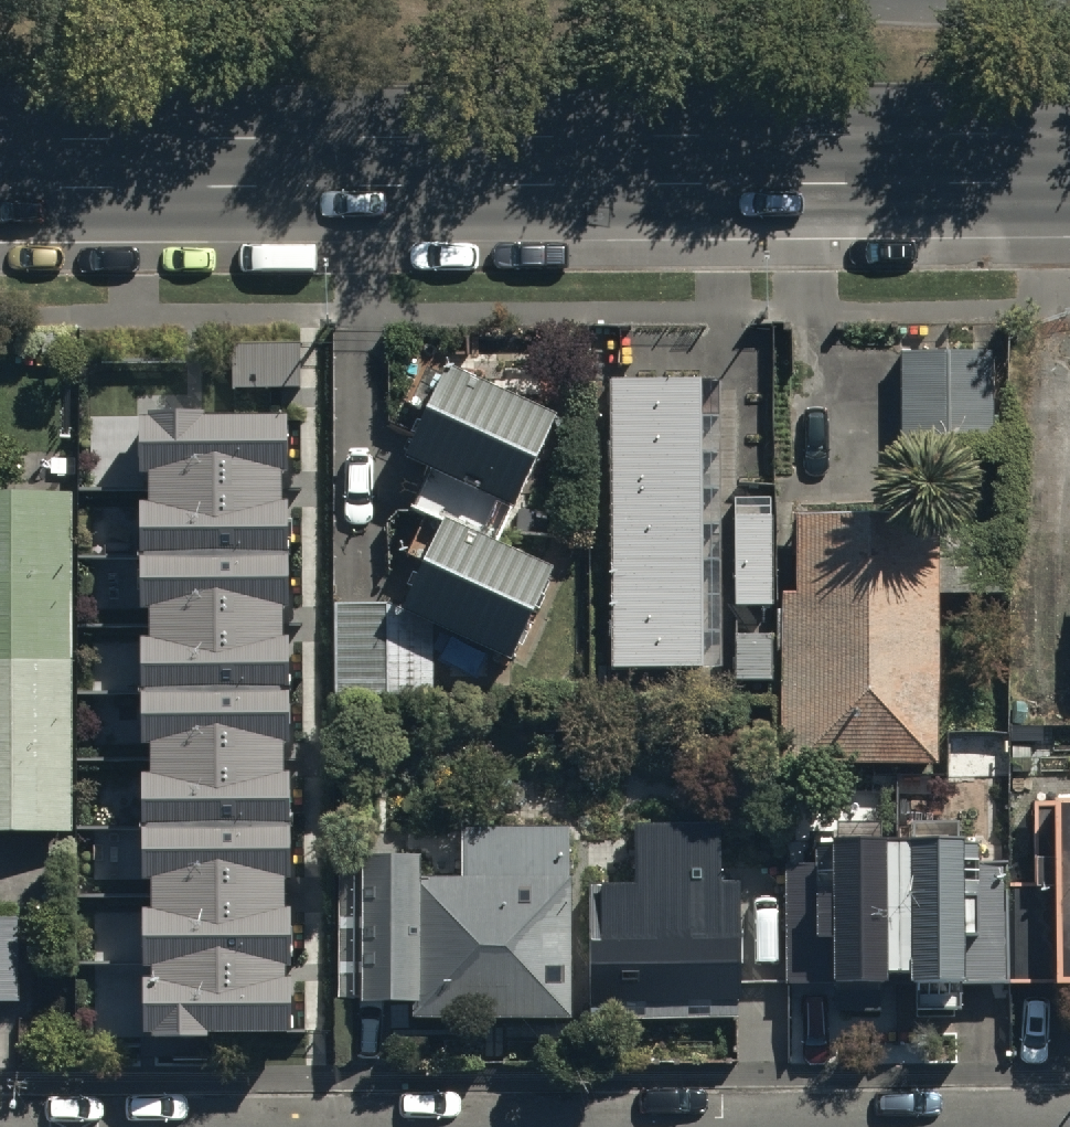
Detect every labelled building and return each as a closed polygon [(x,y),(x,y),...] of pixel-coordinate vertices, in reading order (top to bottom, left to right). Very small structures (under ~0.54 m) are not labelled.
[(992,351),(899,350),(899,446),(991,446),(992,351)] [(326,351),(228,353),(229,415),(292,413),(292,430),(327,429),(326,351)] [(403,460),(428,471),(413,505),(494,540),(550,416),(444,369),(403,460)] [(703,381),(609,381),(609,674),(703,674),(703,381)] [(280,425),(133,426),(135,584),(146,584),(147,715),(272,713),(272,739),(283,739),(280,425)] [(69,498),(0,498),(0,833),(70,833),(69,498)] [(795,598),(781,598),(780,765),(937,765),(938,595),(938,530),(938,515),(795,514),(795,598)] [(771,606),(770,516),(733,517),(735,606),(771,606)] [(402,615),(511,663),(551,573),(441,525),(402,615)] [(1003,529),(938,530),(938,595),(1004,594),(1003,529)] [(383,606),(334,607),(335,696),(384,695),(383,606)] [(766,635),(731,636),(732,684),(768,682),(766,635)] [(147,715),(125,714),(125,862),(94,862),(93,1008),(310,1009),(310,864),(271,864),(272,739),(272,713),(147,715)] [(1010,986),(1069,986),(1069,806),(1035,806),(1035,885),(1009,886),(1010,986)] [(568,879),(562,879),(562,827),(459,827),(459,879),(422,879),(422,1018),(568,1018),(568,879)] [(589,890),(590,1020),(736,1019),(734,889),(705,889),(704,834),(635,835),(635,890),(589,890)] [(786,871),(786,989),(1005,989),(1005,871),(963,871),(963,840),(828,840),(828,871),(786,871)] [(333,894),(333,1006),(415,1007),(415,859),(358,859),(358,894),(333,894)] [(13,1001),(13,921),(0,921),(0,1001),(13,1001)]
